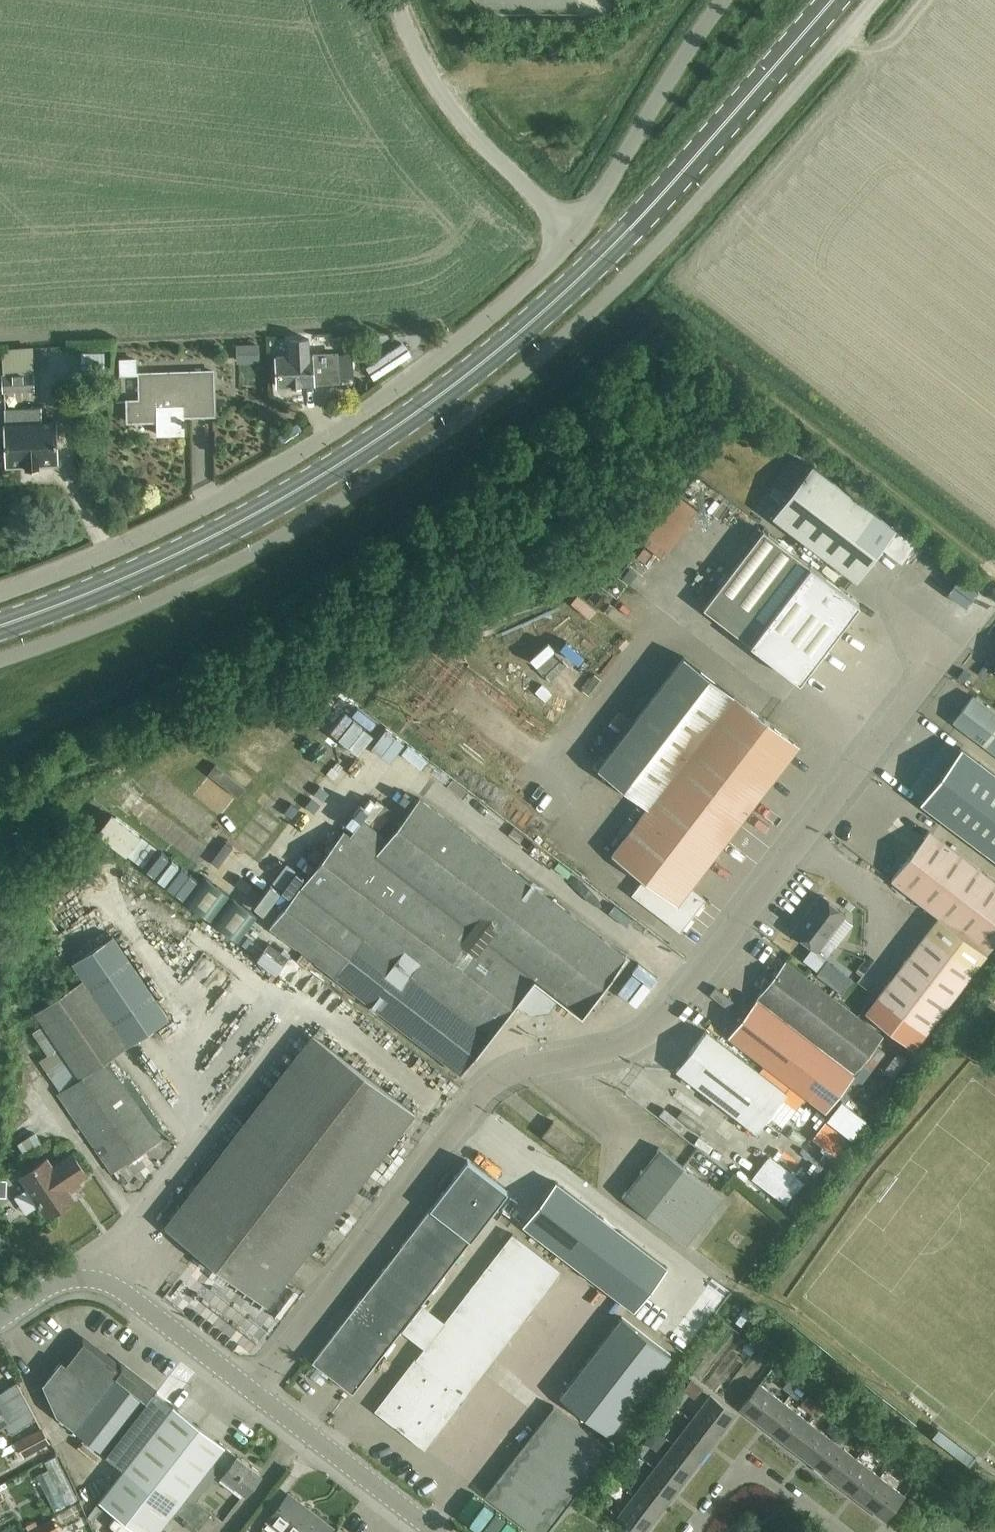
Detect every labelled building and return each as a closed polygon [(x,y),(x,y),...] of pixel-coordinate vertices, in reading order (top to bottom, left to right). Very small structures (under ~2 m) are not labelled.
[(236,343),(236,362),(259,361),(258,343),(236,343)] [(326,349),(311,350),(311,345),(289,346),(289,355),(276,355),(277,384),(316,382),(316,380),(327,379),(326,349)] [(34,371),(33,371),(32,346),(2,348),(3,372),(4,372),(5,387),(35,386),(34,371)] [(81,373),(104,374),(104,352),(81,352),(81,373)] [(119,358),(120,374),(136,373),(136,358),(119,358)] [(164,430),(183,429),(182,414),(214,413),(213,369),(141,371),(142,399),(126,399),(127,419),(164,418),(164,430)] [(57,417),(44,418),(43,404),(6,406),(9,462),(59,459),(57,417)] [(894,524),(893,526),(811,463),(772,515),(855,579),(883,544),(900,557),(913,541),(916,543),(916,542),(894,524)] [(702,607),(799,681),(859,603),(762,529),(702,607)] [(595,611),(604,600),(585,585),(576,596),(595,611)] [(611,606),(602,613),(618,631),(627,623),(611,606)] [(631,894),(680,931),(705,899),(689,886),(798,744),(683,656),(597,768),(648,806),(611,853),(643,878),(631,894)] [(972,695),(952,721),(994,753),(994,713),(972,695)] [(351,738),(358,732),(342,715),(335,721),(351,738)] [(960,747),(920,801),(994,858),(994,774),(960,747)] [(581,1013),(625,956),(418,796),(374,853),(343,829),(269,925),(461,1072),(490,1033),(515,1000),(529,1011),(548,1008),(557,995),(581,1013)] [(938,916),(986,953),(994,941),(994,881),(928,830),(890,879),(938,916)] [(802,959),(816,969),(830,951),(821,944),(844,913),(820,894),(792,931),(812,946),(802,959)] [(913,1048),(986,953),(938,916),(865,1011),(913,1048)] [(82,977),(127,1044),(169,1016),(112,933),(72,961),(83,977),(82,977)] [(759,996),(855,1070),(883,1034),(786,960),(759,996)] [(107,1058),(127,1044),(82,977),(36,1009),(45,1023),(32,1031),(47,1054),(41,1059),(61,1089),(57,1091),(111,1171),(161,1137),(107,1058)] [(727,1035),(824,1111),(854,1073),(756,997),(727,1035)] [(675,1069),(756,1130),(785,1092),(705,1030),(675,1069)] [(165,1225),(266,1303),(414,1112),(312,1034),(165,1225)] [(846,1103),(860,1114),(886,1082),(871,1071),(846,1103)] [(623,1194),(687,1243),(723,1196),(660,1147),(623,1194)] [(29,1188),(15,1197),(26,1213),(40,1204),(47,1214),(74,1196),(67,1186),(86,1173),(71,1151),(52,1164),(47,1157),(20,1175),(29,1188)] [(772,1202),(781,1208),(807,1173),(797,1166),(792,1174),(769,1156),(753,1177),(777,1196),(772,1202)] [(467,1160),(312,1360),(351,1390),(449,1266),(458,1273),(470,1258),(460,1251),(507,1191),(467,1160)] [(667,1267),(555,1180),(522,1223),(634,1310),(667,1267)] [(376,1409),(423,1445),(560,1270),(513,1232),(376,1409)] [(247,1290),(239,1301),(251,1310),(259,1299),(247,1290)] [(622,1316),(559,1397),(608,1435),(670,1354),(622,1316)] [(257,1353),(264,1343),(254,1334),(246,1345),(257,1353)] [(123,1468),(173,1404),(122,1365),(121,1366),(82,1336),(63,1361),(61,1359),(42,1383),(56,1414),(73,1427),(73,1428),(123,1468)] [(35,1416),(16,1380),(0,1391),(0,1395),(1,1397),(0,1398),(0,1426),(5,1423),(12,1432),(35,1416)] [(764,1427),(784,1402),(759,1383),(739,1408),(764,1427)] [(691,1419),(716,1439),(735,1414),(710,1394),(691,1419)] [(788,1446),(807,1421),(784,1402),(764,1427),(788,1446)] [(212,1511),(194,1498),(218,1466),(219,1465),(211,1460),(224,1444),(173,1404),(123,1468),(99,1499),(141,1531),(156,1531),(173,1509),(199,1528),(212,1511)] [(534,1531),(545,1531),(609,1448),(554,1405),(485,1494),(534,1531)] [(698,1462),(716,1439),(691,1419),(673,1443),(698,1462)] [(812,1464),(831,1439),(807,1421),(788,1446),(812,1464)] [(14,1441),(23,1456),(49,1442),(40,1426),(14,1441)] [(836,1483),(855,1458),(831,1439),(812,1464),(836,1483)] [(680,1486),(698,1462),(673,1443),(655,1466),(680,1486)] [(45,1463),(58,1501),(81,1493),(64,1444),(51,1449),(54,1459),(45,1463)] [(219,1465),(218,1466),(224,1470),(222,1473),(244,1491),(260,1471),(224,1444),(211,1460),(219,1465)] [(859,1502),(879,1476),(855,1458),(836,1483),(859,1502)] [(662,1510),(680,1486),(655,1466),(636,1490),(662,1510)] [(879,1476),(859,1502),(884,1521),(904,1495),(879,1476)] [(617,1515),(628,1523),(626,1527),(628,1529),(626,1531),(645,1531),(654,1520),(662,1510),(636,1490),(629,1500),(617,1515)] [(308,1509),(287,1493),(268,1518),(287,1531),(326,1531),(331,1526),(308,1508),(308,1509)] [(30,1531),(57,1531),(58,1531),(52,1520),(30,1531)]
